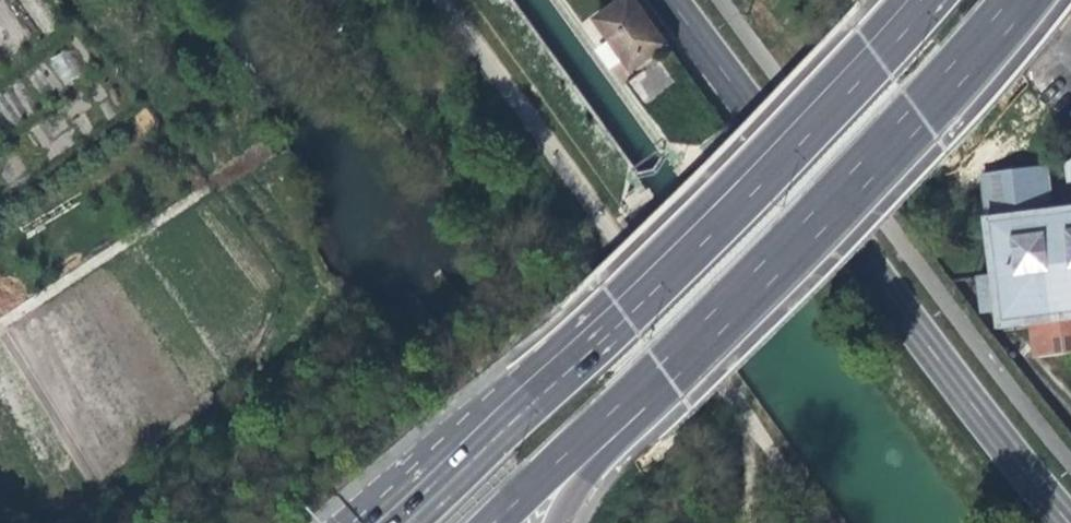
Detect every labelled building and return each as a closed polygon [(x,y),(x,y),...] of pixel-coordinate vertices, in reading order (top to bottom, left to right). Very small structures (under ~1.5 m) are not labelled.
[(593,20),(609,43),(624,65),(632,78),(672,50),(639,0),(622,0),(593,20)] [(624,65),(609,43),(597,51),(613,74),(624,65)] [(1063,162),(979,175),(993,279),(975,282),(980,313),(997,311),(999,327),(1031,323),(1037,358),(1070,353),(1070,157),(1063,162)]
